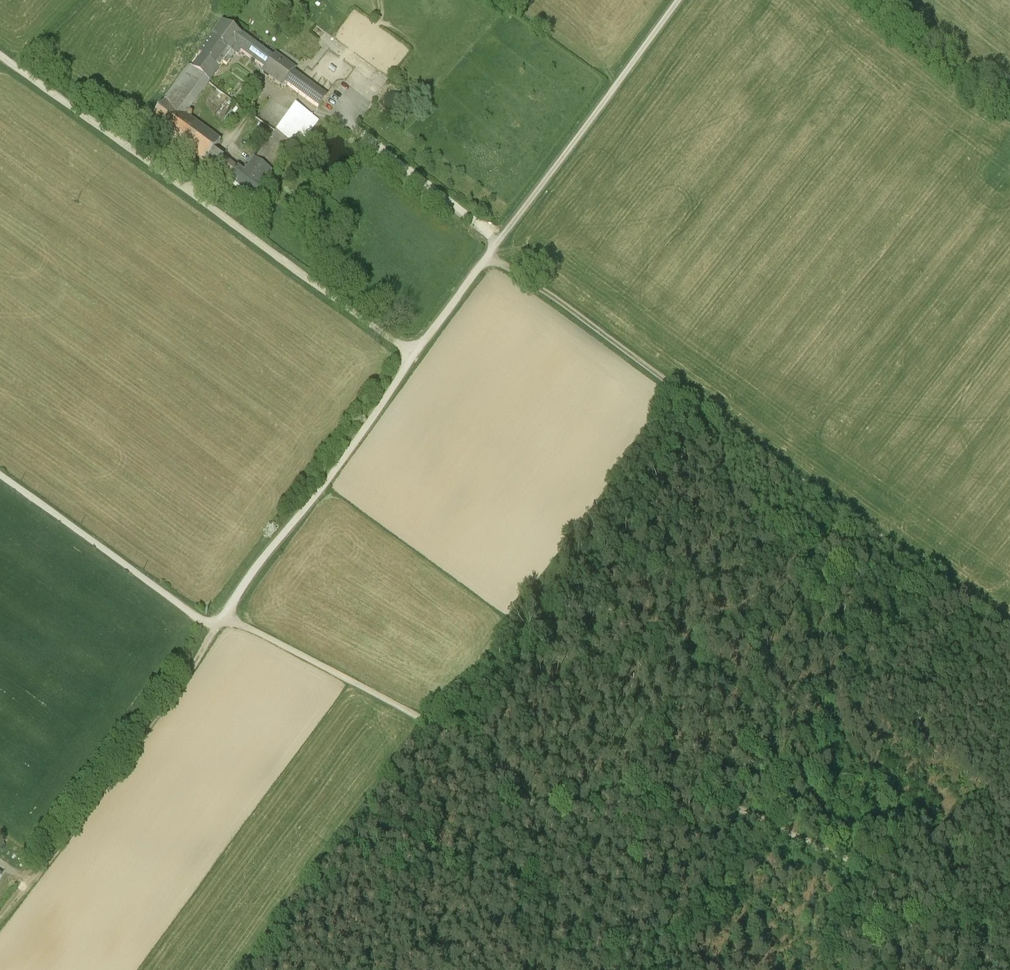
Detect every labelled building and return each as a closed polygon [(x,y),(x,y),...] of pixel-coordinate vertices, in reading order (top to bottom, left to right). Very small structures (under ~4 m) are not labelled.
[(222,23),(211,39),(230,53),(234,47),(264,69),(272,59),(222,23)] [(219,69),(230,53),(211,39),(199,55),(219,69)] [(281,88),(285,84),(292,73),(296,68),(276,53),(272,59),(264,69),(261,74),(281,88)] [(199,55),(188,70),(208,84),(219,69),(199,55)] [(184,117),(208,84),(188,70),(149,123),(166,135),(163,139),(168,142),(171,139),(209,167),(229,181),(237,170),(217,156),(213,152),(220,143),(184,117)] [(325,98),(292,73),(285,84),(318,108),(325,98)] [(209,93),(209,103),(228,103),(228,93),(209,93)] [(318,121),(296,105),(255,160),(272,172),(292,144),(299,148),(318,121)] [(237,170),(229,181),(252,198),(272,172),(255,160),(247,171),(245,170),(242,174),(237,170)]
